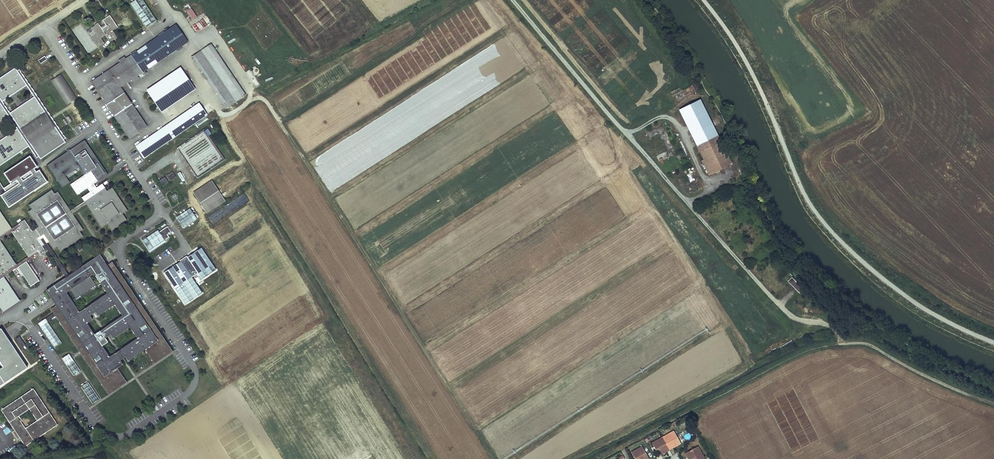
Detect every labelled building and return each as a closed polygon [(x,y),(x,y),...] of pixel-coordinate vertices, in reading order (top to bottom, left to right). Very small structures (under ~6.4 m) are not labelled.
[(130,4),(146,28),(156,21),(142,0),(137,0),(130,4)] [(193,20),(198,16),(191,8),(186,11),(193,20)] [(98,24),(91,28),(94,32),(95,34),(90,37),(97,48),(103,44),(99,38),(105,34),(106,36),(111,42),(114,40),(111,36),(114,34),(111,30),(117,27),(110,16),(103,20),(106,25),(107,26),(102,30),(101,28),(98,24)] [(198,22),(192,27),(197,32),(203,28),(198,22)] [(177,23),(131,55),(137,63),(143,72),(188,41),(183,33),(177,23)] [(201,50),(235,102),(247,94),(213,43),(201,50)] [(201,50),(191,57),(226,108),(235,102),(201,50)] [(120,63),(92,82),(130,138),(148,127),(121,87),(131,80),(137,76),(143,72),(137,63),(131,55),(126,59),(120,63)] [(181,67),(146,90),(155,101),(162,111),(196,88),(189,78),(181,67)] [(0,80),(0,102),(2,101),(26,84),(35,98),(11,115),(9,116),(18,131),(28,145),(35,156),(37,154),(40,158),(64,142),(62,138),(64,136),(52,118),(21,73),(19,74),(16,70),(0,80)] [(60,76),(52,82),(67,104),(75,99),(60,76)] [(700,100),(680,110),(698,146),(718,136),(700,100)] [(2,101),(0,102),(0,122),(9,116),(11,115),(2,101)] [(200,103),(185,114),(192,125),(207,114),(200,103)] [(67,110),(75,123),(82,119),(75,106),(67,110)] [(185,114),(136,147),(144,158),(192,125),(185,114)] [(28,145),(18,131),(0,143),(0,164),(28,145)] [(718,136),(698,146),(704,159),(702,160),(710,175),(733,164),(718,136)] [(91,196),(84,201),(86,203),(102,228),(108,224),(112,230),(127,220),(123,214),(128,210),(112,187),(107,191),(104,188),(104,187),(98,192),(93,184),(107,175),(105,173),(104,173),(84,142),(47,166),(52,173),(61,186),(65,183),(61,176),(79,165),(86,175),(84,176),(70,185),(77,195),(87,189),(91,196)] [(5,193),(1,196),(8,207),(47,182),(39,170),(36,171),(34,169),(37,167),(30,156),(3,173),(10,184),(2,189),(5,193)] [(67,181),(64,177),(78,167),(84,176),(86,175),(79,165),(61,176),(65,183),(67,181)] [(172,172),(167,176),(170,181),(175,178),(172,172)] [(165,177),(159,181),(163,186),(168,182),(165,177)] [(213,179),(195,190),(208,212),(227,199),(213,179)] [(12,233),(29,259),(39,252),(40,254),(44,250),(42,247),(44,245),(47,244),(49,242),(54,250),(57,247),(60,251),(83,236),(80,232),(84,230),(72,213),(71,210),(58,192),(55,194),(52,190),(29,205),(32,209),(28,212),(38,227),(32,231),(24,220),(19,223),(20,224),(11,230),(0,214),(0,241),(12,233)] [(84,201),(71,210),(72,213),(77,210),(86,204),(84,201)] [(233,229),(255,213),(247,203),(226,220),(233,229)] [(190,208),(177,216),(184,226),(197,218),(190,208)] [(146,236),(142,239),(150,251),(166,241),(165,239),(169,237),(167,235),(171,232),(167,227),(159,232),(158,230),(147,237),(146,236)] [(1,276),(2,278),(13,271),(16,275),(18,273),(15,269),(17,268),(16,266),(0,243),(0,275),(1,276)] [(47,244),(44,245),(66,278),(67,277),(68,276),(47,244)] [(198,272),(202,278),(217,269),(202,247),(188,256),(198,272)] [(105,263),(100,255),(81,267),(84,272),(81,274),(78,270),(68,276),(67,277),(66,278),(69,282),(67,283),(64,279),(46,291),(51,298),(53,296),(58,304),(73,302),(100,284),(112,262),(105,267),(103,264),(105,263)] [(181,260),(192,276),(198,272),(188,256),(181,260)] [(130,257),(127,259),(135,270),(138,268),(130,257)] [(164,272),(185,304),(202,292),(192,276),(181,260),(164,272)] [(25,261),(16,266),(17,268),(30,287),(39,281),(25,261)] [(173,351),(112,262),(100,284),(107,294),(91,305),(95,311),(97,310),(100,315),(115,305),(122,316),(106,327),(110,334),(112,333),(115,337),(130,328),(137,338),(121,349),(125,356),(127,355),(130,360),(145,350),(154,364),(160,360),(158,357),(159,357),(161,359),(166,356),(164,353),(165,352),(167,355),(173,351)] [(4,312),(19,302),(2,278),(1,276),(0,276),(0,306),(4,312)] [(792,278),(788,282),(799,294),(804,290),(792,278)] [(73,302),(58,304),(51,309),(54,314),(46,319),(48,321),(55,316),(109,395),(114,391),(112,389),(114,388),(115,390),(120,387),(118,384),(120,383),(122,386),(127,382),(118,368),(123,365),(120,360),(115,353),(110,357),(103,346),(108,342),(104,337),(100,331),(95,335),(87,323),(92,320),(89,315),(85,309),(80,313),(73,302)] [(91,305),(85,309),(89,315),(95,311),(91,305)] [(39,323),(54,347),(62,342),(48,321),(46,319),(39,323)] [(106,327),(100,331),(104,337),(110,334),(106,327)] [(27,366),(1,328),(0,328),(0,385),(27,366)] [(20,337),(16,339),(24,351),(27,348),(20,337)] [(121,349),(115,353),(120,360),(123,358),(125,356),(121,349)] [(69,354),(62,358),(74,376),(80,371),(69,354)] [(89,383),(82,387),(94,405),(100,400),(89,383)] [(348,390),(357,403),(363,399),(353,386),(348,390)] [(1,410),(25,446),(58,425),(33,388),(1,410)] [(359,407),(367,420),(373,416),(365,403),(359,407)] [(376,419),(370,423),(377,437),(383,433),(376,419)] [(681,444),(674,431),(662,437),(670,450),(674,448),(681,444)] [(385,437),(379,441),(389,454),(395,449),(385,437)] [(670,450),(662,437),(651,443),(656,451),(658,450),(659,449),(660,451),(662,454),(666,452),(670,450)] [(642,446),(631,452),(635,458),(638,458),(639,458),(649,458),(642,446)] [(688,458),(701,458),(704,457),(698,446),(685,453),(688,458)]
